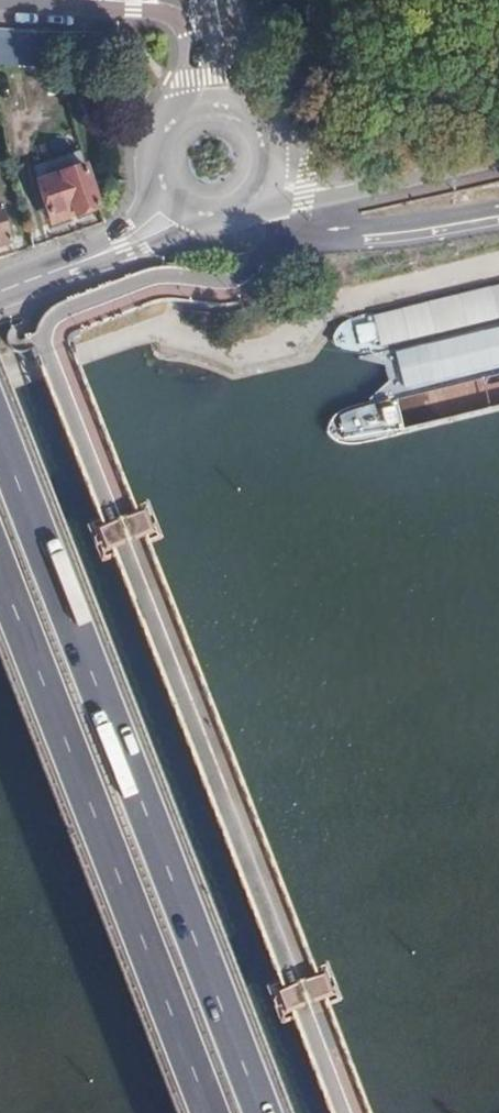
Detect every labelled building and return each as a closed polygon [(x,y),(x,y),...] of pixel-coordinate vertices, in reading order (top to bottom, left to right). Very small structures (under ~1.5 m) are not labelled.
[(59,64),(50,31),(5,29),(0,29),(0,62),(59,64)] [(71,209),(74,215),(98,207),(78,149),(36,163),(41,179),(36,181),(48,216),(71,209)] [(12,242),(3,206),(0,207),(0,245),(12,242)] [(51,224),(74,215),(71,209),(48,216),(51,224)]
